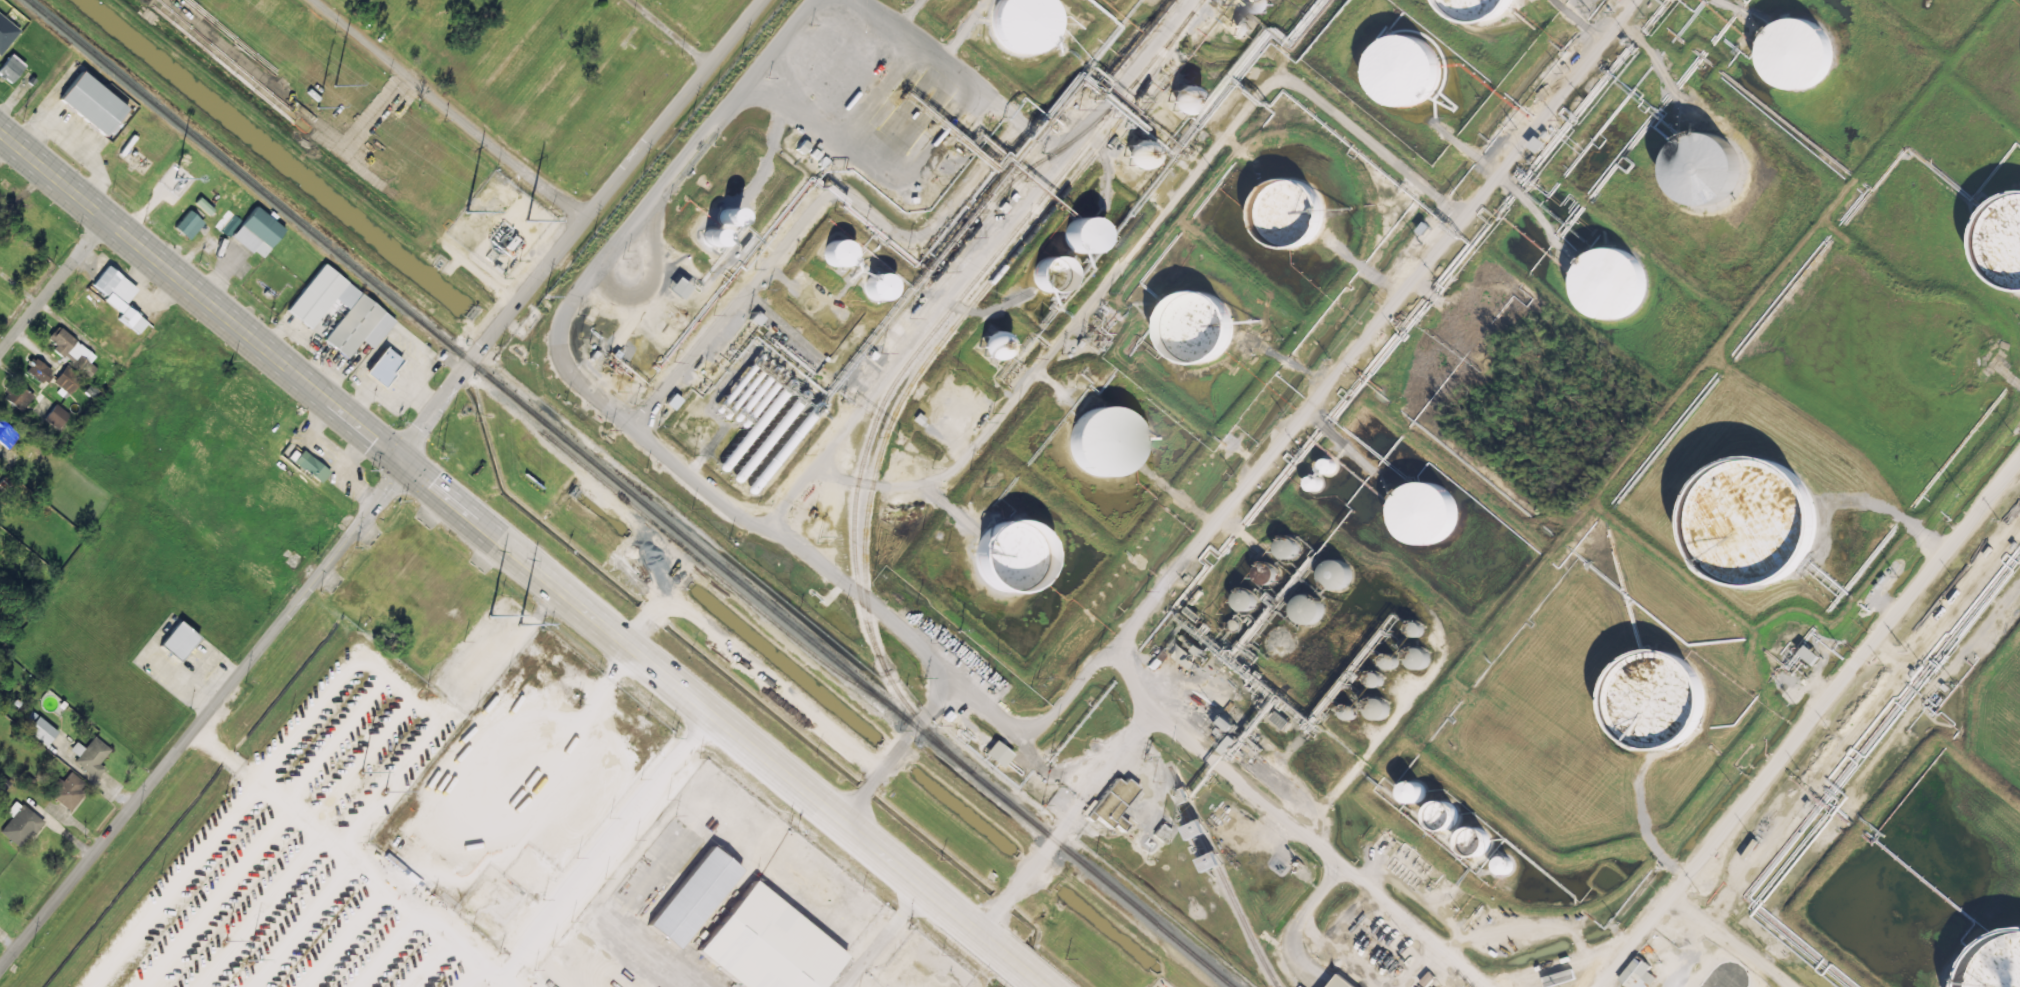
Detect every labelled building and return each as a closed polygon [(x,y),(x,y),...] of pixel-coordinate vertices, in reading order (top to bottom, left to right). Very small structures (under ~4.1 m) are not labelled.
[(987,8),(985,19),(986,29),(991,38),(998,46),(1007,50),(1018,52),(1028,49),(1037,44),(1044,36),(1047,26),(1048,16),(1045,6),(1041,0),(991,0),(987,8)] [(1251,2),(1252,0),(1272,0),(1272,2),(1272,6),(1269,9),(1266,11),(1262,12),(1258,11),(1255,9),(1252,6),(1251,2)] [(1449,9),(1443,0),(1513,0),(1507,9),(1494,18),(1478,21),(1463,18),(1449,9)] [(1251,32),(1249,35),(1245,38),(1241,38),(1237,38),(1234,35),(1232,32),(1231,28),(1232,24),(1234,20),(1237,18),(1241,17),(1245,18),(1249,20),(1251,24),(1252,28),(1251,32)] [(1832,66),(1824,78),(1812,85),(1799,88),(1785,85),(1773,78),(1766,66),(1763,52),(1766,39),(1773,27),(1785,19),(1799,17),(1812,19),(1824,27),(1832,39),(1834,52),(1832,66)] [(1438,83),(1431,95),(1419,103),(1406,105),(1392,103),(1381,95),(1373,83),(1370,70),(1373,56),(1381,45),(1392,37),(1406,34),(1419,37),(1431,45),(1438,56),(1441,70),(1438,83)] [(25,64),(10,53),(0,67),(0,76),(11,84),(25,64)] [(99,133),(55,97),(78,70),(121,105),(99,133)] [(1197,105),(1194,109),(1189,112),(1184,113),(1178,112),(1174,109),(1171,105),(1170,99),(1171,94),(1174,89),(1178,86),(1184,85),(1189,86),(1194,89),(1197,94),(1198,99),(1197,105)] [(1740,182),(1732,193),(1720,201),(1706,204),(1692,201),(1681,193),(1673,182),(1670,168),(1673,154),(1681,142),(1692,134),(1706,131),(1720,134),(1732,142),(1740,154),(1743,168),(1740,182)] [(1529,146),(1538,151),(1543,141),(1535,136),(1529,146)] [(801,154),(795,149),(803,140),(809,146),(801,154)] [(1152,159),(1148,164),(1144,167),(1138,168),(1133,167),(1128,164),(1125,159),(1124,154),(1125,149),(1128,144),(1133,141),(1138,140),(1144,141),(1148,144),(1152,149),(1153,154),(1152,159)] [(808,154),(813,148),(820,154),(815,160),(808,154)] [(1323,227),(1315,238),(1304,246),(1290,248),(1276,246),(1265,238),(1257,227),(1255,213),(1257,199),(1265,188),(1276,180),(1290,178),(1304,180),(1315,188),(1323,199),(1325,213),(1323,227)] [(2008,193),(2019,190),(2019,290),(2008,287),(1991,276),(1980,260),(1977,240),(1980,221),(1991,204),(2008,193)] [(286,227),(268,212),(266,214),(256,205),(232,236),(261,258),(286,227)] [(737,219),(735,222),(732,224),(729,225),(725,224),(722,222),(720,219),(719,215),(720,212),(722,209),(725,207),(729,206),(732,207),(735,209),(737,212),(738,215),(737,219)] [(188,240),(204,222),(189,209),(174,227),(188,240)] [(1100,241),(1096,247),(1091,251),(1084,252),(1077,251),(1071,247),(1068,241),(1066,234),(1068,228),(1071,222),(1077,218),(1084,217),(1091,218),(1096,222),(1100,228),(1102,234),(1100,241)] [(720,240),(718,243),(715,246),(711,246),(708,246),(705,243),(703,240),(702,237),(703,233),(705,230),(708,228),(711,228),(715,228),(718,230),(720,233),(721,237),(720,240)] [(850,258),(847,262),(842,265),(837,266),(832,265),(828,262),(825,258),(824,253),(825,248),(828,244),(832,241),(837,240),(842,241),(847,244),(850,248),(851,253),(850,258)] [(1646,296),(1638,308),(1626,316),(1612,319),(1599,316),(1587,308),(1579,296),(1576,282),(1579,268),(1587,257),(1599,249),(1612,246),(1626,249),(1638,257),(1646,268),(1649,282),(1646,296)] [(1068,282),(1064,287),(1058,291),(1051,292),(1045,291),(1039,287),(1035,282),(1034,275),(1035,268),(1039,262),(1045,258),(1051,257),(1058,258),(1064,262),(1068,268),(1069,275),(1068,282)] [(311,328),(334,297),(348,308),(324,340),(347,358),(361,339),(373,349),(396,319),(322,264),(287,311),(311,328)] [(137,288),(107,265),(92,285),(106,295),(102,299),(121,313),(117,318),(138,334),(147,322),(124,305),(137,288)] [(891,291),(888,295),(884,298),(879,299),(873,298),(869,295),(866,291),(865,286),(866,281),(869,276),(873,274),(879,273),(884,274),(888,276),(891,281),(892,286),(891,291)] [(1230,341),(1222,352),(1211,360),(1197,363),(1184,360),(1172,352),(1165,341),(1162,327),(1165,314),(1172,302),(1184,295),(1197,292),(1211,295),(1222,302),(1230,314),(1233,327),(1230,341)] [(96,368),(89,362),(94,357),(60,325),(48,338),(56,344),(53,348),(87,379),(96,368)] [(1008,352),(1005,356),(1000,359),(994,361),(989,359),(984,356),(981,352),(980,346),(981,340),(984,336),(989,332),(994,331),(1000,332),(1005,336),(1008,340),(1009,346),(1008,352)] [(382,387),(403,360),(385,346),(364,372),(382,387)] [(52,372),(33,357),(24,369),(43,383),(52,372)] [(53,381),(69,394),(81,379),(65,366),(53,381)] [(33,404),(23,384),(10,390),(19,411),(33,404)] [(672,411),(664,403),(673,394),(681,401),(672,411)] [(58,429),(70,414),(56,403),(44,418),(58,429)] [(1137,457),(1130,468),(1118,476),(1105,479),(1091,476),(1080,468),(1072,457),(1069,443),(1072,430),(1080,418),(1091,410),(1105,408),(1118,410),(1130,418),(1137,430),(1140,443),(1137,457)] [(11,437),(15,433),(0,418),(0,443),(6,450),(15,441),(11,437)] [(292,462),(321,483),(330,470),(302,450),(292,462)] [(1814,547),(1800,568),(1779,582),(1754,586),(1730,582),(1709,568),(1695,547),(1690,522),(1695,497),(1709,476),(1730,462),(1754,457),(1779,462),(1800,476),(1814,497),(1819,522),(1814,547)] [(1335,469),(1334,472),(1331,473),(1328,474),(1326,473),(1323,472),(1322,469),(1321,466),(1322,463),(1323,461),(1326,460),(1328,459),(1331,460),(1334,461),(1335,463),(1336,466),(1335,469)] [(1322,487),(1320,489),(1318,491),(1315,491),(1312,491),(1310,489),(1308,487),(1307,484),(1308,481),(1310,479),(1312,477),(1315,477),(1318,477),(1320,479),(1322,481),(1322,484),(1322,487)] [(1454,525),(1447,535),(1437,542),(1426,544),(1414,542),(1404,535),(1397,525),(1395,513),(1397,502),(1404,492),(1414,485),(1426,483),(1437,485),(1447,492),(1454,502),(1456,513),(1454,525)] [(1045,571),(1037,582),(1026,590),(1012,593),(998,590),(987,582),(979,571),(977,557),(979,544),(987,532),(998,524),(1012,522),(1026,524),(1037,532),(1045,544),(1047,557),(1045,571)] [(1300,552),(1298,556),(1294,558),(1289,559),(1285,558),(1281,556),(1279,552),(1278,548),(1279,544),(1281,540),(1285,537),(1289,537),(1294,537),(1298,540),(1300,544),(1301,548),(1300,552)] [(1351,580),(1348,585),(1343,588),(1338,589),(1332,588),(1327,585),(1324,580),(1323,574),(1324,569),(1327,564),(1332,560),(1338,559),(1343,560),(1348,564),(1351,569),(1353,574),(1351,580)] [(1279,578),(1276,582),(1273,585),(1268,585),(1264,585),(1260,582),(1258,578),(1257,574),(1258,570),(1260,566),(1264,564),(1268,563),(1273,564),(1276,566),(1279,570),(1280,574),(1279,578)] [(1258,605),(1255,609),(1252,611),(1247,612),(1243,611),(1239,609),(1237,605),(1236,601),(1237,596),(1239,592),(1243,590),(1247,589),(1252,590),(1255,592),(1258,596),(1259,601),(1258,605)] [(1323,615),(1320,620),(1315,623),(1310,624),(1304,623),(1299,620),(1296,615),(1295,609),(1296,603),(1299,599),(1304,595),(1310,594),(1315,595),(1320,599),(1323,603),(1325,609),(1323,615)] [(1238,628),(1237,630),(1235,631),(1233,631),(1231,631),(1229,630),(1228,628),(1227,626),(1228,624),(1229,622),(1231,620),(1233,620),(1235,620),(1237,622),(1238,624),(1239,626),(1238,628)] [(178,661),(198,637),(179,621),(159,645),(178,661)] [(1424,633),(1423,635),(1420,637),(1417,637),(1414,637),(1411,635),(1410,633),(1409,630),(1410,627),(1411,624),(1414,622),(1417,622),(1420,622),(1423,624),(1424,627),(1425,630),(1424,633)] [(1190,652),(1177,641),(1165,656),(1178,666),(1190,652)] [(1821,656),(1806,644),(1800,652),(1815,664),(1821,656)] [(1430,663),(1428,666),(1424,669),(1420,669),(1416,669),(1412,666),(1410,663),(1409,658),(1410,654),(1412,651),(1416,648),(1420,647),(1424,648),(1428,651),(1430,654),(1431,658),(1430,663)] [(1704,721),(1693,737),(1676,748),(1657,752),(1638,748),(1622,737),(1611,721),(1607,702),(1611,683),(1622,666),(1638,655),(1657,652),(1676,655),(1693,666),(1704,683),(1707,702),(1704,721)] [(1399,665),(1397,668),(1394,670),(1391,670),(1388,670),(1386,668),(1384,665),(1383,662),(1384,659),(1386,657),(1388,655),(1391,655),(1394,655),(1397,657),(1399,659),(1399,662),(1399,665)] [(1383,683),(1381,686),(1379,688),(1376,688),(1373,688),(1370,686),(1369,683),(1368,680),(1369,677),(1370,675),(1373,673),(1376,673),(1379,673),(1381,675),(1383,677),(1384,680),(1383,683)] [(1389,714),(1387,717),(1383,720),(1379,720),(1375,720),(1371,717),(1369,714),(1368,710),(1369,705),(1371,702),(1375,699),(1379,699),(1383,699),(1387,702),(1389,705),(1390,710),(1389,714)] [(1357,716),(1355,719),(1353,720),(1350,721),(1347,720),(1344,719),(1342,716),(1342,713),(1342,710),(1344,707),(1347,706),(1350,705),(1353,706),(1355,707),(1357,710),(1357,713),(1357,716)] [(47,745),(57,730),(37,716),(26,731),(47,745)] [(104,768),(99,763),(110,749),(94,736),(84,748),(76,741),(69,749),(78,756),(73,761),(95,779),(104,768)] [(983,754),(1002,767),(1012,754),(993,740),(983,754)] [(46,792),(68,810),(88,786),(70,771),(61,781),(58,778),(46,792)] [(10,783),(2,776),(0,778),(0,794),(10,783)] [(1125,778),(1122,782),(1114,777),(1089,812),(1111,828),(1113,825),(1122,831),(1127,824),(1117,816),(1138,787),(1125,778)] [(1425,798),(1423,801),(1419,804),(1415,805),(1411,804),(1407,801),(1405,798),(1404,794),(1405,789),(1407,786),(1411,784),(1415,783),(1419,784),(1423,786),(1425,789),(1426,794),(1425,798)] [(1172,793),(1176,807),(1193,802),(1189,788),(1172,793)] [(20,848),(42,821),(16,799),(6,812),(12,816),(0,830),(0,831),(20,848)] [(1458,821),(1455,826),(1450,829),(1444,830),(1439,829),(1434,826),(1431,821),(1430,816),(1431,810),(1434,806),(1439,802),(1444,801),(1450,802),(1455,806),(1458,810),(1459,816),(1458,821)] [(1187,827),(1193,840),(1209,833),(1203,819),(1187,827)] [(1490,848),(1486,852),(1482,855),(1476,857),(1471,855),(1466,852),(1463,848),(1462,842),(1463,836),(1466,832),(1471,829),(1476,827),(1482,829),(1486,832),(1490,836),(1491,842),(1490,848)] [(646,925),(677,949),(740,870),(709,845),(646,925)] [(1512,870),(1510,873),(1507,875),(1504,875),(1500,875),(1498,873),(1496,870),(1495,866),(1496,863),(1498,860),(1500,858),(1504,858),(1507,858),(1510,860),(1512,863),(1513,866),(1512,870)] [(497,886),(486,877),(462,906),(473,915),(497,886)] [(838,959),(814,986),(731,986),(690,952),(747,883),(838,959)] [(499,943),(507,931),(481,911),(472,922),(499,943)] [(1999,934),(2019,930),(2019,986),(1960,986),(1964,969),(1978,948),(1999,934)] [(1616,974),(1634,952),(1647,963),(1629,984),(1616,974)] [(1336,973),(1354,986),(1325,986),(1336,973)]
